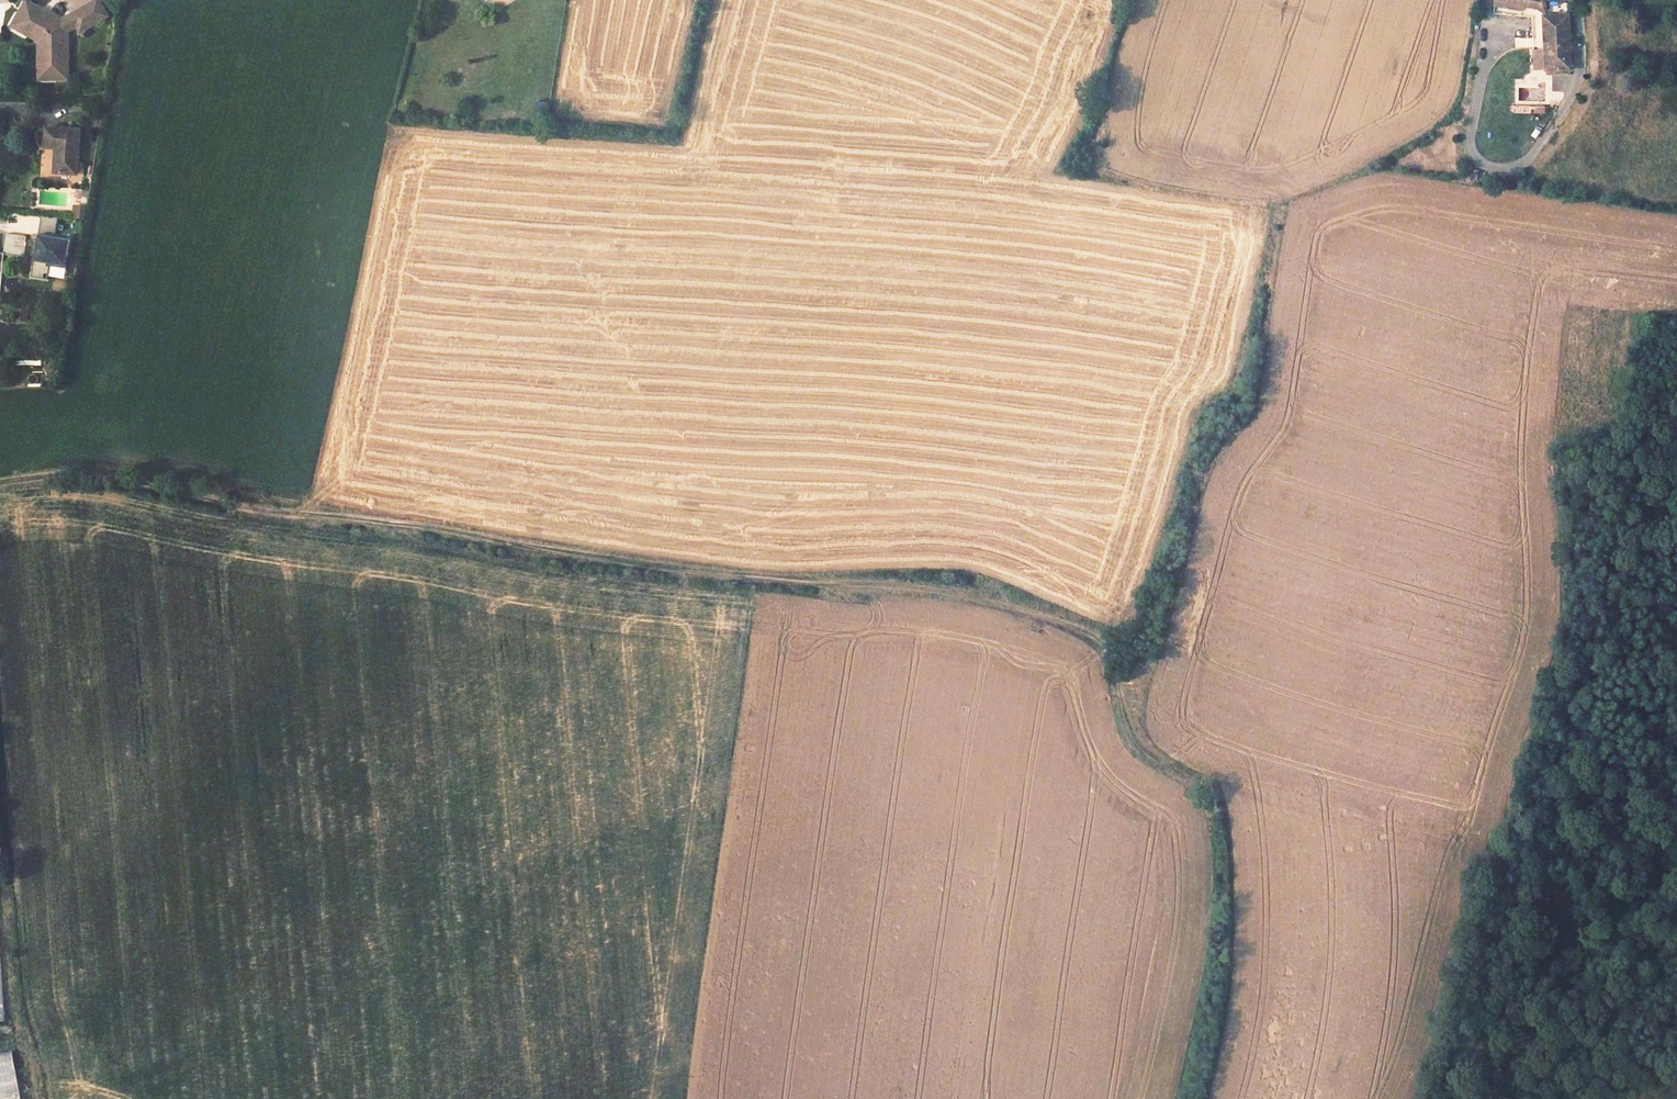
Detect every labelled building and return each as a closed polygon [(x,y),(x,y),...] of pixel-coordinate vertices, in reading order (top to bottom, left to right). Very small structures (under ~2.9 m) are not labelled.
[(27,2),(21,12),(26,16),(21,24),(44,37),(44,54),(39,54),(39,73),(56,74),(56,78),(67,78),(67,30),(77,24),(78,26),(77,27),(79,30),(102,17),(97,7),(100,5),(98,0),(96,0),(60,21),(27,2)] [(1493,6),(1507,8),(1508,5),(1519,7),(1539,10),(1539,7),(1546,8),(1544,0),(1494,0),(1493,6)] [(100,5),(97,7),(102,17),(106,15),(100,5)] [(1528,18),(1532,71),(1533,71),(1544,71),(1543,55),(1540,17),(1547,17),(1546,8),(1539,7),(1539,10),(1519,7),(1518,17),(1528,18)] [(26,16),(21,12),(16,21),(21,24),(26,16)] [(1540,17),(1543,55),(1544,71),(1570,70),(1569,59),(1567,15),(1547,17),(1540,17)] [(21,24),(16,21),(14,25),(39,40),(44,37),(21,24)] [(79,130),(46,128),(45,147),(56,148),(54,172),(76,173),(79,130)] [(87,207),(74,205),(73,218),(85,219),(87,207)] [(70,237),(54,234),(57,216),(40,214),(38,233),(42,233),(41,242),(36,242),(31,276),(47,279),(50,262),(66,264),(70,237)] [(26,236),(6,233),(3,253),(23,256),(26,236)] [(25,308),(17,307),(16,319),(24,319),(25,308)] [(13,1052),(0,1054),(0,1098),(20,1098),(13,1052)]
